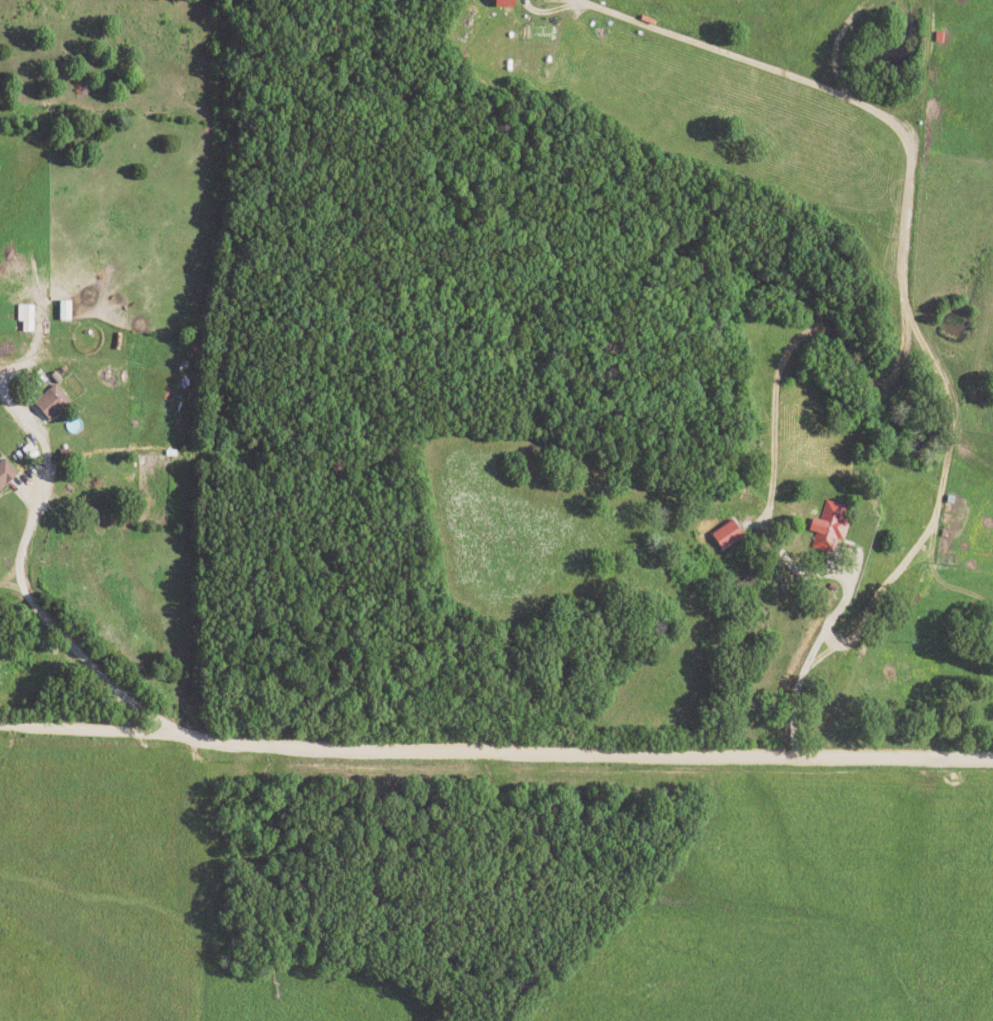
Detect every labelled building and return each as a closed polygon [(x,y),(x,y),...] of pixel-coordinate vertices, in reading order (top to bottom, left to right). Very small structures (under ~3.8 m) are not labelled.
[(59,321),(69,321),(69,301),(59,301),(59,321)] [(22,332),(32,332),(33,306),(18,305),(17,322),(22,322),(22,332)] [(32,403),(47,422),(70,405),(55,385),(32,403)] [(18,476),(3,457),(0,460),(0,490),(18,476)] [(811,548),(831,553),(834,539),(844,542),(848,526),(840,525),(844,508),(825,503),(820,521),(811,519),(808,531),(815,533),(811,548)] [(710,536),(721,551),(743,536),(731,520),(710,536)]
